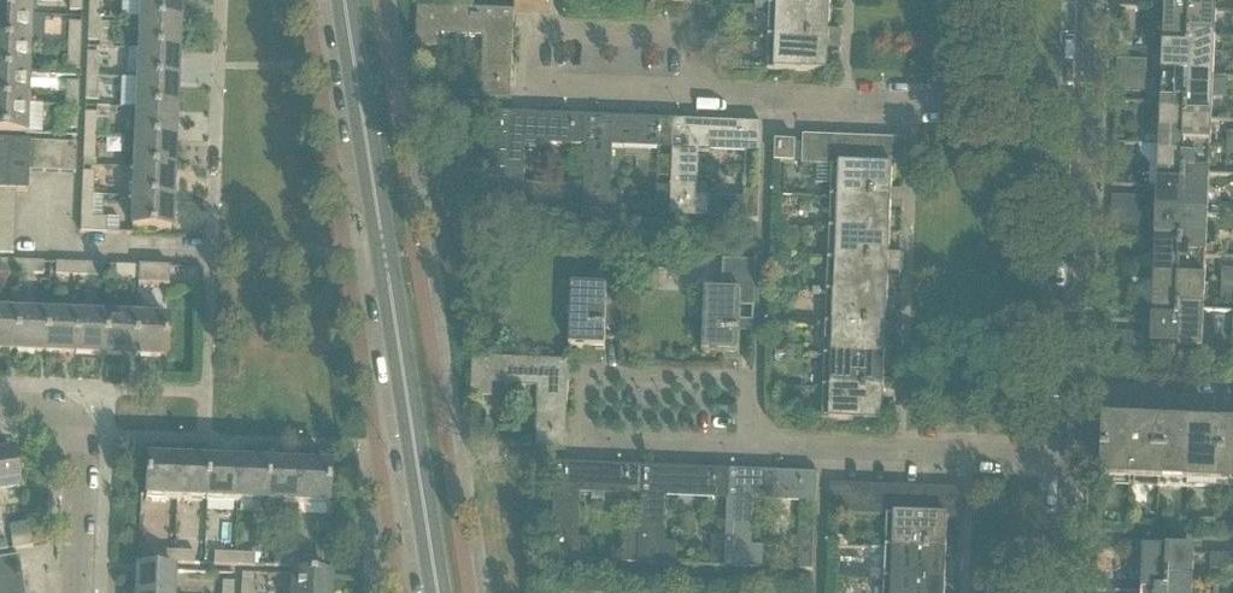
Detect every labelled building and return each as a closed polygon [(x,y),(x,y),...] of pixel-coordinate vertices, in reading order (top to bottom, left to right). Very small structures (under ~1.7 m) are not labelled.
[(32,16),(32,0),(0,0),(0,15),(32,16)] [(70,12),(82,13),(83,0),(70,0),(70,12)] [(88,19),(100,19),(101,0),(89,0),(88,19)] [(138,21),(179,22),(178,22),(179,0),(139,0),(138,21)] [(770,7),(830,9),(830,0),(777,0),(777,6),(770,6),(770,7)] [(769,22),(768,39),(840,42),(841,32),(829,32),(830,9),(770,7),(770,8),(777,8),(776,23),(769,22)] [(482,99),(511,100),(515,11),(418,8),(417,46),(438,47),(439,35),(485,37),(482,99)] [(1166,10),(1165,52),(1190,53),(1191,39),(1216,40),(1217,12),(1166,10)] [(30,45),(42,45),(43,16),(32,16),(0,15),(0,44),(30,45)] [(88,19),(87,42),(88,42),(99,43),(100,19),(88,19)] [(138,21),(137,50),(179,52),(179,51),(177,51),(178,23),(179,23),(179,22),(138,21)] [(69,24),(68,46),(81,47),(82,25),(69,24)] [(1120,35),(1120,49),(1133,50),(1133,36),(1120,35)] [(767,69),(767,70),(827,73),(828,50),(840,51),(840,42),(768,39),(768,54),(775,55),(774,69),(767,69)] [(1165,52),(1164,79),(1214,81),(1216,40),(1191,39),(1190,53),(1165,52)] [(29,75),(30,45),(0,44),(0,74),(29,75)] [(81,47),(68,46),(67,71),(80,72),(81,47)] [(137,50),(136,80),(177,82),(177,81),(176,81),(177,52),(179,52),(137,50)] [(87,54),(86,78),(98,79),(99,55),(87,54)] [(1120,65),(1121,91),(1143,91),(1142,64),(1120,65)] [(28,104),(29,75),(0,74),(0,103),(28,104)] [(86,78),(85,102),(97,102),(98,79),(86,78)] [(121,79),(119,109),(134,110),(176,111),(174,111),(175,82),(177,82),(136,80),(121,79)] [(1164,79),(1163,106),(1188,107),(1187,121),(1212,122),(1213,100),(1214,81),(1164,79)] [(1229,81),(1214,81),(1213,100),(1229,101),(1229,81)] [(66,84),(65,106),(78,106),(79,84),(66,84)] [(0,103),(0,135),(27,136),(28,104),(0,103)] [(78,106),(65,106),(65,131),(77,131),(78,106)] [(1163,106),(1161,147),(1211,149),(1212,122),(1187,121),(1188,107),(1163,106)] [(134,110),(133,139),(175,141),(175,140),(173,140),(174,112),(176,112),(176,111),(134,110)] [(84,114),(83,137),(96,138),(97,114),(85,114),(84,114)] [(501,114),(497,211),(521,212),(536,212),(570,214),(570,213),(571,192),(536,191),(525,190),(527,144),(574,146),(574,141),(575,117),(511,114),(501,114)] [(583,214),(622,215),(623,194),(611,194),(613,148),(660,149),(660,144),(661,120),(587,117),(586,141),(586,146),(584,185),(583,214)] [(671,188),(670,218),(709,219),(710,198),(698,197),(700,151),(747,153),(748,124),(674,121),(673,145),(673,150),(671,188)] [(803,165),(817,165),(818,136),(804,136),(804,144),(803,165)] [(817,165),(833,166),(834,166),(835,137),(818,136),(817,165)] [(83,137),(82,161),(83,161),(95,161),(96,138),(83,137)] [(835,137),(834,166),(848,166),(849,137),(835,137)] [(849,137),(848,166),(862,167),(863,138),(849,137)] [(863,138),(862,167),(877,168),(878,138),(863,138)] [(877,168),(891,168),(892,139),(878,138),(877,168)] [(133,139),(132,169),(174,171),(174,170),(172,170),(173,142),(175,142),(175,141),(133,139)] [(891,168),(893,169),(905,169),(906,140),(892,139),(891,168)] [(15,192),(28,192),(29,172),(30,143),(0,142),(0,191),(15,192)] [(45,143),(30,143),(29,172),(44,173),(45,143)] [(60,144),(45,143),(44,173),(59,173),(60,144)] [(777,143),(776,164),(796,165),(796,164),(797,143),(777,143)] [(76,144),(60,144),(59,173),(75,174),(76,144)] [(1140,146),(1140,155),(1151,166),(1150,188),(1159,188),(1185,189),(1185,174),(1210,175),(1211,149),(1161,147),(1140,146)] [(833,166),(832,198),(904,201),(904,191),(892,191),(893,169),(891,168),(877,168),(862,167),(848,166),(834,166),(833,166)] [(132,169),(131,199),(173,200),(171,200),(172,171),(174,171),(132,169)] [(82,196),(94,196),(94,174),(82,174),(82,196)] [(1159,188),(1158,215),(1209,217),(1210,175),(1185,174),(1185,189),(1159,188)] [(570,213),(583,214),(584,185),(571,184),(571,192),(570,213)] [(657,217),(670,218),(671,188),(658,188),(657,217)] [(15,208),(15,192),(0,191),(0,207),(15,208)] [(743,221),(758,221),(760,192),(744,192),(743,221)] [(81,196),(80,218),(101,219),(102,197),(94,197),(93,197),(81,196)] [(1156,199),(1114,197),(1113,228),(1144,229),(1145,212),(1155,212),(1156,199)] [(831,229),(831,230),(890,232),(891,210),(904,210),(904,201),(832,198),(831,214),(839,215),(838,229),(831,229)] [(173,200),(131,199),(131,205),(133,205),(132,229),(171,231),(171,229),(170,229),(171,201),(173,201),(173,200)] [(14,224),(15,208),(0,207),(0,223),(14,224)] [(1158,215),(1157,241),(1182,242),(1182,257),(1207,258),(1209,217),(1158,215)] [(80,220),(79,233),(80,233),(106,234),(106,219),(101,219),(80,218),(80,220)] [(14,240),(14,224),(0,223),(0,239),(14,240)] [(830,245),(830,262),(901,264),(902,255),(889,254),(890,232),(831,230),(831,231),(838,231),(837,245),(830,245)] [(0,239),(0,255),(13,256),(14,240),(0,239)] [(1157,241),(1156,283),(1206,285),(1207,258),(1182,257),(1182,242),(1157,241)] [(636,258),(635,272),(675,274),(675,260),(636,258)] [(705,329),(704,353),(738,355),(739,334),(740,322),(740,310),(755,311),(756,280),(757,262),(723,261),(722,293),(706,292),(705,329)] [(20,275),(21,263),(0,262),(0,274),(20,275)] [(828,293),(888,296),(889,274),(901,274),(901,264),(830,262),(829,278),(836,278),(836,293),(828,293)] [(21,263),(20,275),(43,276),(44,264),(21,263)] [(56,276),(80,277),(80,265),(57,264),(56,276)] [(80,265),(80,277),(102,278),(103,266),(80,265)] [(138,286),(139,287),(140,268),(115,267),(115,279),(139,280),(138,286)] [(140,268),(139,287),(169,288),(170,269),(140,268)] [(1222,288),(1232,288),(1232,272),(1222,271),(1222,288)] [(570,348),(605,349),(606,316),(621,317),(622,275),(607,274),(606,288),(572,287),(570,348)] [(1131,281),(1130,287),(1150,308),(1155,308),(1154,324),(1179,325),(1180,310),(1205,311),(1206,285),(1157,283),(1131,281)] [(1222,288),(1221,304),(1232,304),(1232,288),(1222,288)] [(828,309),(827,325),(899,328),(899,318),(887,318),(888,296),(828,293),(828,294),(836,295),(835,309),(828,309)] [(1179,325),(1154,324),(1153,351),(1203,353),(1205,311),(1180,310),(1179,325)] [(17,354),(19,312),(0,312),(0,351),(16,352),(16,354),(17,354)] [(46,355),(47,355),(48,314),(19,312),(17,354),(18,354),(18,352),(46,354),(46,355)] [(76,356),(78,315),(48,314),(47,355),(47,353),(76,354),(76,356)] [(105,358),(106,358),(108,316),(78,315),(76,356),(77,356),(77,354),(105,356),(105,358)] [(135,359),(137,320),(137,317),(108,316),(106,358),(107,358),(107,356),(135,357),(135,359)] [(137,320),(136,359),(136,357),(165,358),(165,360),(166,360),(168,322),(168,318),(137,317),(137,320)] [(827,325),(826,343),(834,343),(833,357),(885,359),(886,337),(898,338),(899,328),(827,325)] [(1131,351),(1132,335),(1093,333),(1092,349),(1131,351)] [(1144,335),(1132,335),(1131,351),(1144,351),(1144,335)] [(825,373),(825,389),(896,392),(896,382),(884,382),(885,359),(833,357),(831,357),(826,357),(826,359),(833,359),(832,373),(825,373)] [(539,387),(537,449),(566,450),(569,362),(472,358),(471,396),(492,397),(493,385),(539,387)] [(823,420),(823,422),(883,424),(884,401),(896,401),(896,392),(825,389),(824,406),(831,406),(831,421),(823,420)] [(1104,422),(1101,483),(1131,484),(1133,423),(1117,423),(1104,422)] [(1133,423),(1131,484),(1160,485),(1162,424),(1133,423)] [(1162,424),(1160,485),(1188,486),(1191,426),(1162,424)] [(1191,426),(1188,486),(1217,487),(1220,427),(1212,426),(1191,426)] [(1217,487),(1232,488),(1232,427),(1226,427),(1220,427),(1217,487)] [(19,490),(13,453),(12,454),(12,455),(0,457),(0,493),(19,490)] [(145,501),(176,502),(178,466),(149,465),(149,463),(146,463),(145,501)] [(629,467),(556,464),(552,561),(590,562),(591,541),(579,541),(581,495),(628,497),(629,467)] [(176,502),(207,503),(208,465),(207,465),(207,467),(178,466),(176,502)] [(207,503),(237,504),(238,469),(209,467),(209,465),(208,465),(207,503)] [(237,504),(267,506),(268,468),(267,468),(267,470),(238,469),(237,504)] [(267,506),(297,507),(298,471),(269,470),(270,468),(268,468),(267,506)] [(716,471),(642,468),(639,535),(638,564),(677,566),(678,545),(666,544),(668,498),(715,500),(716,471)] [(298,471),(297,507),(328,508),(330,470),(328,470),(327,472),(298,471)] [(803,474),(729,471),(726,539),(725,568),(764,569),(765,548),(753,548),(755,501),(802,503),(803,474)] [(830,514),(844,514),(845,485),(831,485),(830,514)] [(844,514),(859,515),(860,486),(845,485),(844,514)] [(859,515),(873,515),(874,486),(860,486),(859,515)] [(873,515),(888,516),(889,487),(874,486),(873,515)] [(889,487),(888,516),(902,516),(903,488),(889,487)] [(903,488),(902,516),(917,517),(918,488),(903,488)] [(918,488),(917,517),(931,518),(932,489),(918,488)] [(931,518),(945,518),(947,489),(932,489),(931,518)] [(945,518),(948,518),(960,519),(961,490),(947,489),(945,518)] [(887,532),(886,548),(959,551),(959,542),(947,541),(948,518),(945,518),(931,518),(917,517),(902,516),(894,516),(894,532),(887,532)] [(1145,516),(1145,527),(1156,528),(1156,517),(1145,516)] [(1200,522),(1200,532),(1215,532),(1216,522),(1200,522)] [(8,527),(10,538),(30,535),(28,524),(8,527)] [(30,535),(10,538),(11,550),(32,546),(30,535)] [(626,535),(624,564),(638,564),(639,535),(626,535)] [(712,538),(711,567),(725,568),(726,539),(712,538)] [(798,570),(813,571),(814,542),(799,542),(798,570)] [(871,549),(870,580),(885,580),(892,580),(945,582),(946,560),(958,561),(959,551),(886,548),(886,550),(871,549)] [(153,563),(173,564),(174,552),(154,551),(153,563)] [(174,552),(173,564),(194,565),(194,553),(174,552)] [(234,566),(235,554),(215,553),(215,565),(234,566)] [(1143,592),(1168,592),(1169,581),(1194,582),(1195,555),(1145,553),(1143,592)] [(256,567),(256,555),(235,554),(234,566),(256,567)] [(21,571),(19,556),(0,559),(0,574),(21,571)] [(274,568),(295,569),(295,557),(274,556),(274,568)] [(295,557),(295,569),(315,569),(315,557),(295,557)] [(174,572),(137,570),(137,572),(139,572),(138,592),(173,592),(174,572)] [(23,586),(21,571),(0,574),(0,589),(23,586)] [(292,592),(330,592),(330,579),(293,577),(292,592)] [(945,582),(892,580),(891,592),(945,592),(945,582)] [(1098,580),(1097,591),(1107,592),(1108,580),(1098,580)] [(1194,582),(1169,581),(1168,592),(1194,592),(1194,582)] [(222,592),(233,592),(234,584),(233,584),(222,584),(222,592)] [(240,592),(252,592),(252,585),(241,584),(240,592)]
